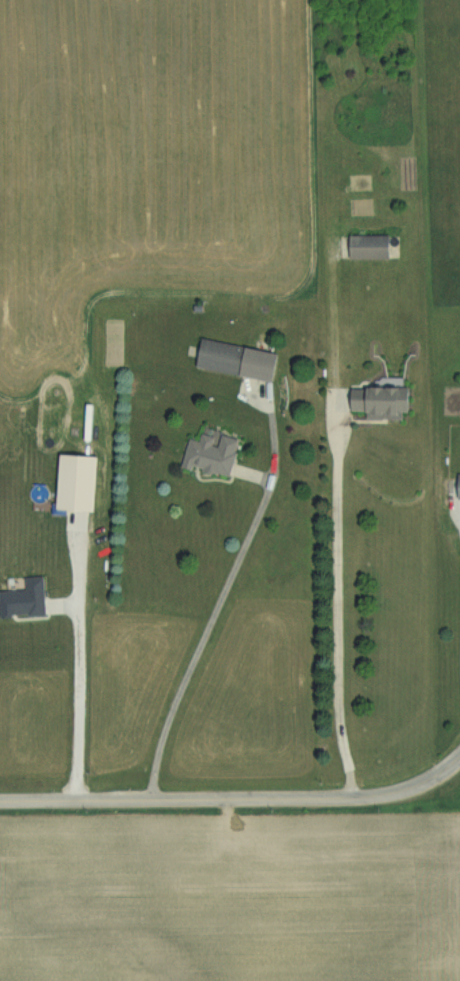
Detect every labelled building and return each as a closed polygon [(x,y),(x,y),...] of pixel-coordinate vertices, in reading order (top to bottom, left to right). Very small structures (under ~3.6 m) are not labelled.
[(267,380),(271,352),(197,340),(192,368),(267,380)] [(401,387),(345,386),(345,411),(364,411),(364,419),(401,419),(401,387)] [(234,439),(186,431),(180,469),(228,477),(234,439)]
